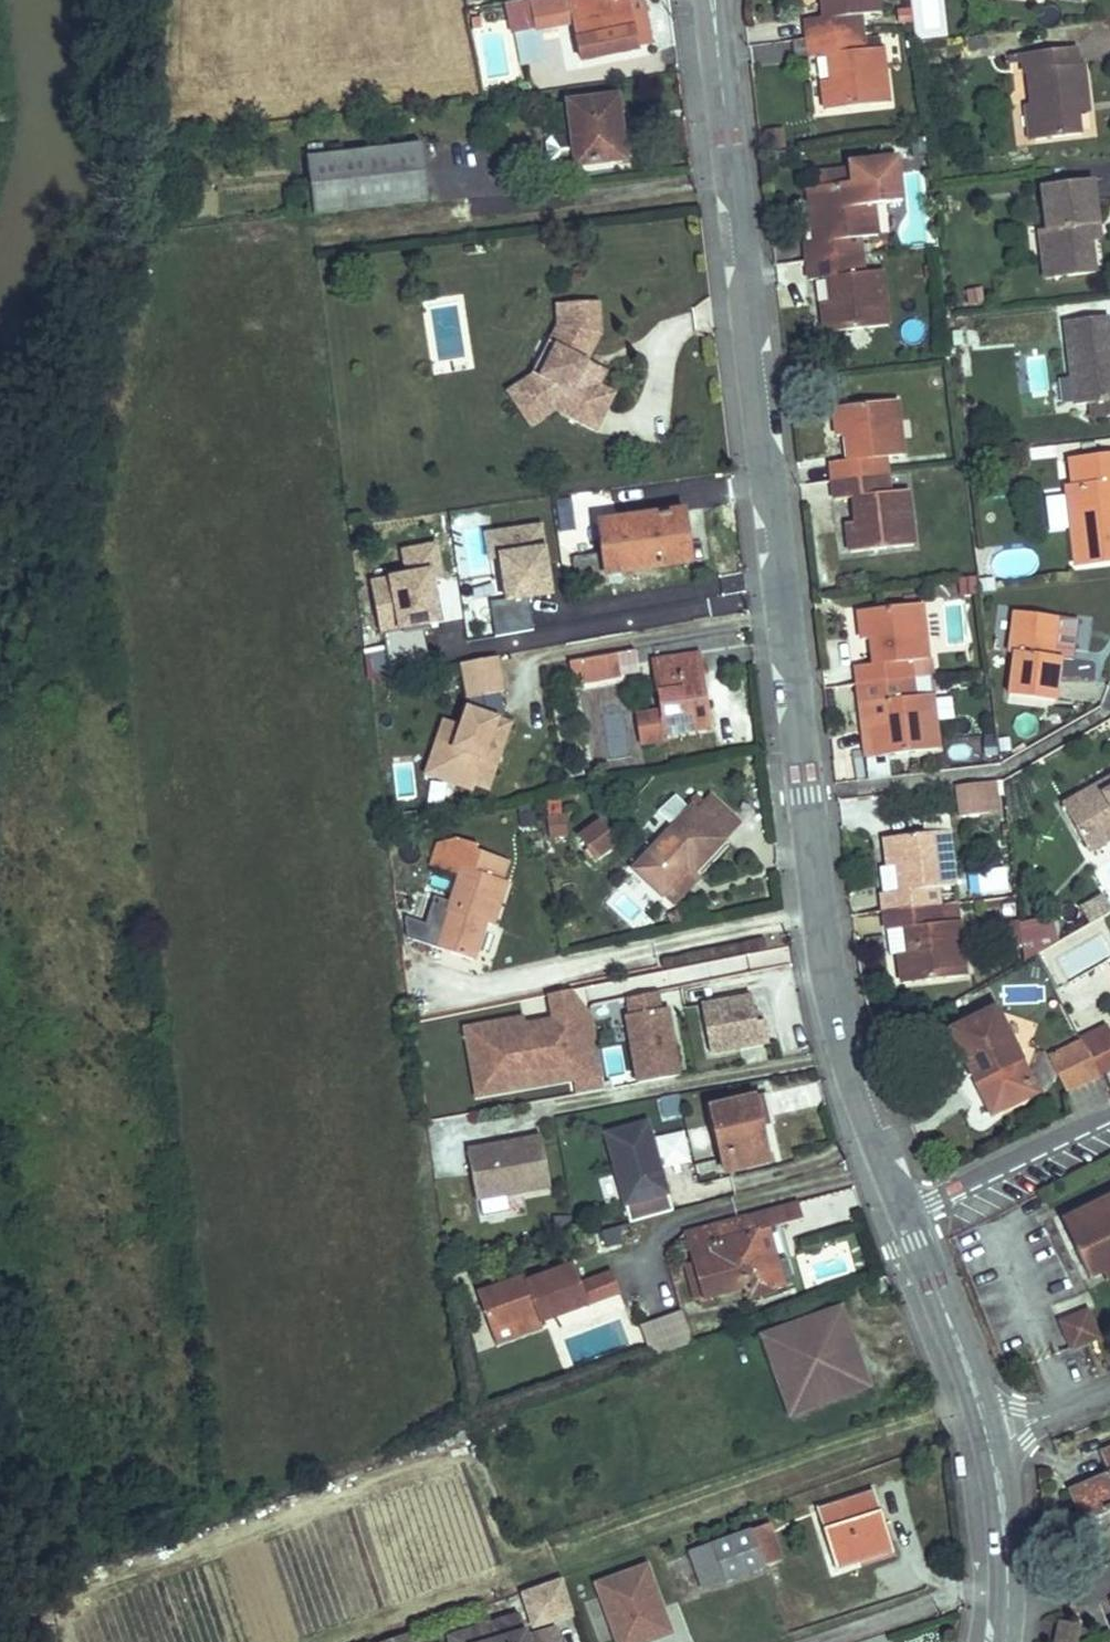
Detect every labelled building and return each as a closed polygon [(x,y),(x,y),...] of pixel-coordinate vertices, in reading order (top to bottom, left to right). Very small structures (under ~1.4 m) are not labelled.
[(514,32),(537,28),(537,30),(539,29),(554,26),(551,15),(571,11),(573,22),(581,61),(637,50),(636,45),(627,2),(627,0),(524,0),(507,3),(513,33),(514,32)] [(627,2),(636,45),(652,42),(643,0),(639,0),(627,2)] [(807,39),(862,33),(860,15),(878,13),(877,0),(827,0),(829,18),(824,18),(805,20),(807,39)] [(551,15),(554,26),(573,22),(571,11),(551,15)] [(482,29),(480,18),(470,20),(472,31),(482,29)] [(544,59),(539,29),(537,30),(537,28),(514,32),(522,64),(544,59)] [(862,33),(807,39),(809,58),(828,56),(834,55),(836,80),(831,81),(822,82),(825,111),(889,104),(882,49),(864,51),(862,33)] [(1076,47),(1025,54),(1026,59),(1036,140),(1081,135),(1079,114),(1077,102),(1088,101),(1083,64),(1078,65),(1076,47)] [(834,55),(828,56),(831,81),(836,80),(834,55)] [(616,98),(568,104),(572,135),(576,166),(621,161),(616,119),(618,119),(616,98)] [(1089,113),(1088,101),(1077,102),(1079,114),(1089,113)] [(766,133),(768,150),(784,148),(782,131),(766,133)] [(576,166),(572,135),(551,138),(546,144),(549,163),(555,168),(576,166)] [(925,138),(911,139),(913,156),(927,154),(925,138)] [(314,215),(427,202),(420,146),(308,159),(314,215)] [(804,243),(807,261),(862,255),(870,253),(869,244),(860,245),(859,236),(877,234),(874,205),(902,201),(896,158),(850,164),(850,168),(852,182),(818,186),(807,187),(810,216),(825,214),(828,240),(804,243)] [(818,186),(852,182),(850,168),(816,172),(818,186)] [(1092,179),(1042,186),(1048,230),(1054,278),(1095,272),(1091,240),(1089,225),(1098,224),(1092,179)] [(814,242),(828,240),(825,214),(810,216),(814,242)] [(1089,225),(1091,240),(1100,239),(1098,224),(1089,225)] [(1046,279),(1054,278),(1048,230),(1039,231),(1046,279)] [(862,255),(807,261),(809,280),(828,278),(833,277),(836,302),(821,304),(825,333),(889,325),(882,270),(864,273),(862,255)] [(836,302),(833,277),(828,278),(831,303),(836,302)] [(600,302),(568,304),(569,326),(574,328),(563,349),(554,345),(537,378),(509,397),(530,428),(555,411),(596,433),(616,393),(600,385),(591,380),(588,361),(602,334),(600,302)] [(568,304),(555,304),(556,324),(531,374),(505,391),(509,397),(537,378),(554,345),(563,349),(574,328),(569,326),(568,304)] [(1091,403),(1109,401),(1109,333),(1108,316),(1064,321),(1074,405),(1091,403)] [(607,371),(588,361),(591,380),(600,385),(607,371)] [(830,463),(832,481),(887,475),(885,457),(903,455),(897,400),(833,407),(836,436),(846,435),(851,434),(854,460),(849,460),(830,463)] [(1091,403),(1092,418),(1109,416),(1109,401),(1091,403)] [(851,434),(846,435),(849,460),(854,460),(851,434)] [(1069,460),(1072,487),(1066,488),(1075,565),(1109,561),(1109,455),(1069,460)] [(887,475),(832,481),(834,500),(853,498),(858,497),(861,522),(847,524),(850,553),(914,546),(907,491),(889,493),(887,475)] [(858,497),(853,498),(856,523),(861,522),(858,497)] [(687,563),(692,562),(685,511),(679,512),(687,563)] [(687,563),(679,512),(630,519),(619,521),(599,524),(604,554),(575,559),(579,586),(608,582),(607,575),(687,563)] [(545,522),(482,530),(495,633),(532,628),(529,599),(554,595),(545,522)] [(999,552),(1001,577),(1036,575),(1034,549),(999,552)] [(976,589),(975,578),(958,580),(959,591),(976,589)] [(854,667),(857,685),(912,679),(910,661),(927,659),(921,604),(857,611),(861,640),(870,639),(875,638),(878,664),(873,664),(854,667)] [(1053,659),(1058,618),(1014,612),(1009,652),(1014,653),(1009,695),(1055,701),(1060,660),(1053,659)] [(1060,660),(1065,619),(1058,618),(1053,659),(1060,660)] [(401,663),(396,630),(383,632),(388,665),(401,663)] [(875,638),(870,639),(873,664),(878,664),(875,638)] [(614,653),(580,659),(584,682),(618,676),(614,653)] [(467,699),(506,690),(498,654),(458,663),(467,699)] [(698,655),(654,661),(664,734),(708,728),(698,655)] [(570,673),(582,671),(580,659),(568,661),(570,673)] [(912,679),(914,697),(932,695),(930,677),(912,679)] [(912,679),(857,685),(861,722),(871,730),(875,757),(938,750),(932,695),(914,697),(912,679)] [(609,687),(584,696),(589,711),(614,702),(609,687)] [(466,703),(460,723),(442,717),(422,774),(488,796),(514,719),(466,703)] [(661,713),(636,716),(640,743),(665,740),(661,713)] [(888,761),(887,756),(875,757),(871,730),(861,722),(866,764),(888,761)] [(888,761),(866,764),(868,780),(890,777),(888,761)] [(1104,792),(1109,788),(1109,777),(1099,783),(1104,792)] [(986,783),(989,813),(999,812),(995,781),(986,783)] [(989,813),(986,783),(955,786),(959,816),(989,813)] [(1062,804),(1088,851),(1109,839),(1109,788),(1104,792),(1099,783),(1062,804)] [(673,827),(689,810),(674,796),(657,812),(673,827)] [(673,827),(633,869),(673,906),(699,878),(693,872),(724,839),(721,835),(735,820),(710,797),(696,812),(691,807),(673,827)] [(548,839),(566,838),(562,800),(544,801),(548,839)] [(923,834),(948,831),(946,815),(922,818),(923,834)] [(739,823),(735,820),(721,835),(724,839),(739,823)] [(600,821),(592,827),(595,832),(583,841),(596,858),(616,843),(600,821)] [(592,827),(580,836),(583,841),(595,832),(592,827)] [(881,893),(883,912),(939,906),(936,888),(954,886),(948,831),(923,834),(884,838),(888,867),(902,865),(905,891),(883,893),(881,893)] [(482,922),(492,925),(506,882),(501,880),(508,861),(476,850),(478,845),(458,839),(440,843),(432,866),(459,875),(450,903),(434,898),(425,925),(429,926),(423,944),(472,960),(483,928),(480,928),(482,922)] [(888,867),(880,868),(883,893),(905,891),(902,865),(888,867)] [(1109,912),(1109,908),(1103,895),(1081,908),(1090,924),(1109,912)] [(939,906),(883,912),(885,931),(886,931),(910,928),(913,953),(898,955),(901,984),(965,977),(956,904),(939,906)] [(674,925),(679,923),(675,911),(669,913),(674,925)] [(429,926),(425,925),(404,917),(407,939),(423,944),(429,926)] [(1037,954),(1049,947),(1044,920),(1028,923),(1032,948),(1037,954)] [(1004,946),(1021,944),(1018,922),(1002,924),(1004,946)] [(910,928),(886,931),(889,956),(898,955),(913,953),(910,928)] [(562,1024),(592,1019),(572,990),(546,995),(551,1025),(557,1024),(566,1074),(571,1073),(562,1024)] [(756,1022),(751,996),(701,1005),(710,1053),(768,1043),(764,1021),(756,1022)] [(489,1017),(518,1015),(518,1004),(488,1006),(489,1017)] [(679,1076),(667,1008),(626,1015),(637,1083),(679,1076)] [(1011,1041),(995,1008),(950,1030),(975,1081),(980,1079),(996,1112),(1036,1092),(1018,1057),(1011,1041)] [(514,1032),(525,1030),(523,1019),(512,1021),(514,1032)] [(572,1079),(602,1074),(592,1019),(562,1024),(571,1073),(572,1079)] [(512,1021),(465,1030),(470,1057),(487,1054),(493,1087),(566,1074),(557,1024),(551,1025),(525,1030),(514,1032),(512,1021)] [(1095,1037),(1109,1030),(1107,1024),(1092,1031),(1095,1037)] [(1079,1037),(1080,1040),(1098,1076),(1109,1071),(1109,1030),(1095,1037),(1092,1031),(1079,1037)] [(1067,1093),(1099,1077),(1098,1076),(1080,1040),(1048,1056),(1067,1093)] [(1018,1043),(1011,1041),(1018,1057),(1021,1050),(1018,1043)] [(571,1073),(566,1074),(493,1087),(487,1054),(470,1057),(477,1096),(572,1079),(571,1073)] [(602,1074),(572,1079),(575,1095),(605,1090),(602,1074)] [(991,1114),(996,1112),(980,1079),(975,1081),(991,1114)] [(767,1094),(753,1097),(760,1128),(775,1124),(767,1094)] [(753,1097),(710,1108),(725,1172),(768,1162),(760,1128),(753,1097)] [(629,1223),(672,1211),(647,1121),(604,1133),(629,1223)] [(476,1200),(550,1187),(541,1137),(467,1150),(476,1200)] [(1067,1218),(1081,1245),(1074,1248),(1089,1278),(1102,1271),(1100,1267),(1109,1262),(1109,1197),(1067,1218)] [(797,1203),(752,1215),(772,1289),(794,1284),(787,1258),(776,1261),(767,1228),(801,1219),(797,1203)] [(772,1289),(752,1215),(685,1231),(694,1262),(703,1297),(746,1286),(749,1297),(773,1290),(772,1289)] [(555,1237),(570,1238),(571,1218),(555,1217),(555,1237)] [(1081,1245),(1067,1218),(1061,1221),(1074,1248),(1081,1245)] [(695,1300),(703,1297),(694,1262),(685,1265),(695,1300)] [(1107,1280),(1109,1278),(1109,1262),(1100,1267),(1107,1280)] [(587,1305),(580,1284),(572,1264),(525,1281),(523,1276),(477,1293),(496,1344),(533,1331),(529,1318),(538,1315),(541,1322),(587,1305)] [(611,1272),(580,1284),(587,1305),(619,1293),(611,1272)] [(891,1291),(886,1277),(875,1281),(881,1295),(891,1291)] [(840,1309),(785,1329),(794,1354),(782,1358),(796,1397),(835,1384),(839,1396),(867,1386),(856,1354),(842,1359),(837,1345),(851,1340),(840,1309)] [(681,1311),(640,1327),(651,1358),(693,1343),(681,1311)] [(1061,1322),(1071,1348),(1097,1337),(1087,1311),(1061,1322)] [(543,1327),(541,1322),(538,1315),(529,1318),(533,1331),(543,1327)] [(794,1354),(785,1329),(763,1336),(791,1413),(839,1396),(835,1384),(796,1397),(782,1358),(794,1354)] [(842,1359),(856,1354),(851,1340),(837,1345),(842,1359)] [(1100,1452),(1108,1473),(1072,1488),(1084,1517),(1109,1506),(1109,1448),(1100,1452)] [(872,1516),(880,1513),(874,1492),(817,1510),(835,1568),(884,1553),(872,1516)] [(872,1516),(884,1553),(892,1550),(880,1513),(872,1516)] [(781,1560),(768,1523),(748,1531),(762,1567),(781,1560)] [(725,1580),(762,1567),(748,1531),(712,1544),(725,1580)] [(725,1580),(712,1544),(689,1553),(702,1589),(725,1580)] [(647,1566),(596,1585),(616,1641),(648,1641),(671,1634),(647,1566)] [(520,1587),(527,1628),(573,1620),(566,1579),(520,1587)] [(519,1616),(484,1627),(488,1641),(527,1641),(519,1616)] [(1054,1641),(1077,1641),(1080,1624),(1058,1620),(1054,1641)] [(484,1627),(448,1638),(450,1641),(488,1641),(484,1627)] [(526,1639),(527,1641),(557,1641),(554,1631),(526,1639)] [(382,1641),(414,1641),(410,1632),(382,1641)]
